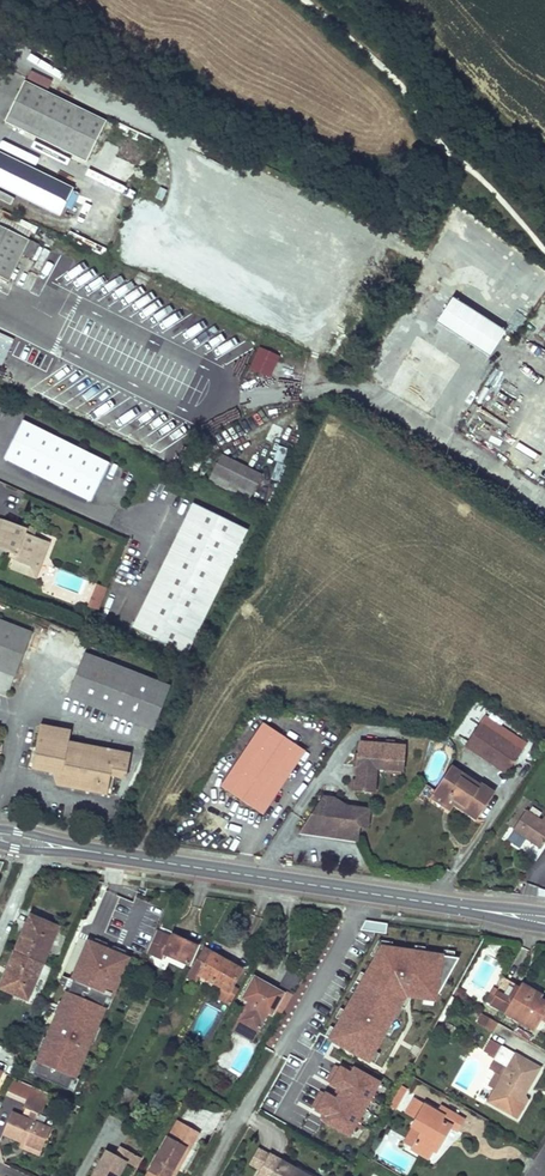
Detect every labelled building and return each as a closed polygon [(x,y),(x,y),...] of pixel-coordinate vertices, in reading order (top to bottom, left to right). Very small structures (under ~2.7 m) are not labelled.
[(7,24),(5,36),(11,38),(14,26),(7,24)] [(106,121),(25,81),(5,122),(86,162),(106,121)] [(0,153),(0,187),(59,216),(73,189),(0,153)] [(112,159),(106,172),(127,183),(133,169),(112,159)] [(9,281),(15,269),(21,272),(24,265),(18,262),(22,254),(31,258),(37,244),(0,226),(0,277),(9,281)] [(437,320),(488,353),(504,329),(453,296),(437,320)] [(285,347),(269,339),(252,372),(269,380),(285,347)] [(266,416),(262,409),(245,418),(249,424),(266,416)] [(22,421),(3,460),(91,503),(110,464),(22,421)] [(279,445),(262,439),(259,448),(275,454),(278,447),(279,445)] [(288,450),(278,447),(275,454),(273,461),(282,464),(288,450)] [(261,476),(221,456),(209,480),(249,500),(261,476)] [(186,654),(247,530),(193,503),(132,628),(186,654)] [(0,520),(0,547),(12,552),(17,554),(15,559),(39,568),(49,543),(33,537),(25,534),(26,530),(0,520)] [(26,530),(25,534),(33,537),(36,529),(28,526),(26,530)] [(36,577),(39,568),(15,559),(11,567),(36,577)] [(98,610),(107,588),(97,584),(88,606),(98,610)] [(0,621),(0,693),(8,695),(14,679),(12,678),(13,675),(15,676),(31,633),(0,621)] [(170,686),(84,654),(68,696),(154,729),(170,686)] [(529,737),(482,705),(472,719),(479,724),(521,751),(529,737)] [(220,787),(262,815),(304,751),(262,723),(220,787)] [(521,751),(479,724),(465,745),(507,773),(522,752),(521,751)] [(130,754),(69,742),(71,731),(40,725),(36,748),(31,747),(27,768),(53,773),(62,775),(60,786),(111,796),(112,790),(108,789),(111,774),(126,776),(130,754)] [(386,744),(360,742),(359,753),(358,766),(357,779),(355,791),(375,793),(377,768),(374,767),(374,762),(384,763),(384,769),(386,769),(401,770),(404,771),(406,746),(395,745),(386,744)] [(453,749),(436,742),(419,781),(426,785),(434,791),(437,786),(453,749)] [(479,786),(451,767),(437,786),(434,791),(448,800),(451,797),(466,807),(463,811),(477,819),(494,793),(480,784),(479,786)] [(62,775),(53,773),(56,785),(60,786),(62,775)] [(434,791),(426,785),(420,794),(429,800),(430,797),(434,791)] [(466,807),(451,797),(448,800),(434,791),(430,797),(450,811),(454,804),(463,811),(466,807)] [(369,809),(346,806),(334,798),(322,796),(304,825),(319,835),(358,840),(360,826),(367,827),(369,809)] [(541,849),(544,842),(544,816),(542,820),(526,810),(513,831),(520,835),(541,849)] [(319,835),(304,825),(300,832),(319,835)] [(538,852),(541,849),(520,835),(518,838),(538,852)] [(42,963),(57,927),(31,917),(27,926),(31,928),(27,936),(23,935),(16,952),(42,963)] [(162,959),(165,954),(188,964),(197,946),(172,935),(171,938),(155,932),(146,952),(162,959)] [(74,933),(61,963),(78,970),(80,966),(85,969),(81,979),(104,989),(110,976),(107,975),(111,966),(114,967),(119,955),(82,940),(83,937),(74,933)] [(203,948),(187,977),(196,982),(199,975),(221,987),(229,992),(232,987),(241,969),(203,948)] [(27,998),(42,963),(16,952),(9,969),(12,971),(9,979),(5,977),(1,987),(27,998)] [(287,974),(284,987),(296,990),(299,977),(287,974)] [(254,977),(252,980),(260,985),(262,981),(254,977)] [(533,997),(534,996),(520,987),(504,977),(493,996),(490,1002),(489,1003),(534,1030),(540,1019),(544,1021),(544,1004),(533,997)] [(260,985),(252,980),(242,999),(247,1001),(236,1020),(257,1032),(268,1013),(272,1015),(275,1010),(282,1014),(293,994),(285,990),(283,993),(262,981),(260,985)] [(540,997),(541,995),(522,984),(520,987),(534,996),(533,997),(544,1004),(544,1000),(540,997)] [(238,990),(232,987),(229,992),(221,987),(215,997),(229,1005),(238,990)] [(354,995),(354,1009),(361,1009),(360,1021),(374,1021),(374,1028),(390,1028),(390,1024),(410,1025),(411,996),(391,996),(376,996),(376,989),(363,989),(362,995),(354,995)] [(67,990),(37,1060),(78,1079),(108,1007),(67,990)] [(447,994),(433,1019),(437,1021),(451,996),(447,994)] [(353,1028),(374,1028),(374,1021),(360,1021),(361,1009),(354,1009),(353,1028)] [(482,1013),(477,1022),(493,1031),(498,1023),(482,1013)] [(432,1018),(426,1029),(431,1032),(437,1021),(433,1019),(432,1018)] [(257,1032),(236,1020),(231,1029),(252,1041),(257,1032)] [(409,1035),(409,1057),(417,1057),(429,1035),(409,1035)] [(501,1045),(491,1039),(484,1050),(495,1056),(501,1045)] [(495,1088),(494,1090),(519,1104),(540,1067),(501,1045),(495,1056),(488,1068),(496,1072),(497,1073),(497,1072),(502,1075),(495,1088)] [(326,1118),(322,1126),(354,1142),(382,1083),(354,1070),(352,1074),(334,1066),(323,1090),(320,1088),(310,1111),(326,1118)] [(497,1073),(496,1072),(489,1085),(495,1088),(502,1075),(497,1072),(497,1073)] [(401,1086),(389,1105),(395,1108),(406,1089),(401,1086)] [(31,1087),(27,1098),(44,1105),(48,1095),(31,1087)] [(126,1087),(116,1105),(124,1109),(134,1092),(126,1087)] [(11,1112),(2,1134),(22,1142),(29,1145),(27,1150),(39,1155),(50,1128),(42,1125),(46,1117),(40,1115),(44,1105),(27,1098),(23,1107),(31,1111),(28,1119),(11,1112)] [(413,1099),(405,1112),(416,1118),(411,1126),(412,1126),(421,1131),(412,1147),(411,1148),(427,1158),(432,1150),(436,1152),(442,1141),(440,1140),(442,1136),(444,1137),(450,1127),(457,1130),(463,1120),(441,1107),(437,1113),(413,1099)] [(178,1120),(169,1136),(173,1139),(182,1123),(178,1120)] [(149,1171),(155,1174),(154,1175),(174,1175),(178,1168),(175,1166),(186,1147),(189,1149),(199,1132),(182,1123),(173,1139),(169,1136),(149,1171)] [(421,1131),(412,1126),(403,1142),(412,1147),(421,1131)] [(29,1145),(22,1142),(20,1147),(27,1150),(29,1145)] [(92,1175),(118,1175),(126,1162),(137,1168),(142,1159),(121,1147),(116,1156),(107,1150),(92,1175)] [(175,1166),(178,1168),(189,1149),(186,1147),(175,1166)] [(270,1153),(257,1175),(311,1175),(297,1168),(295,1171),(290,1169),(292,1165),(270,1153)]
